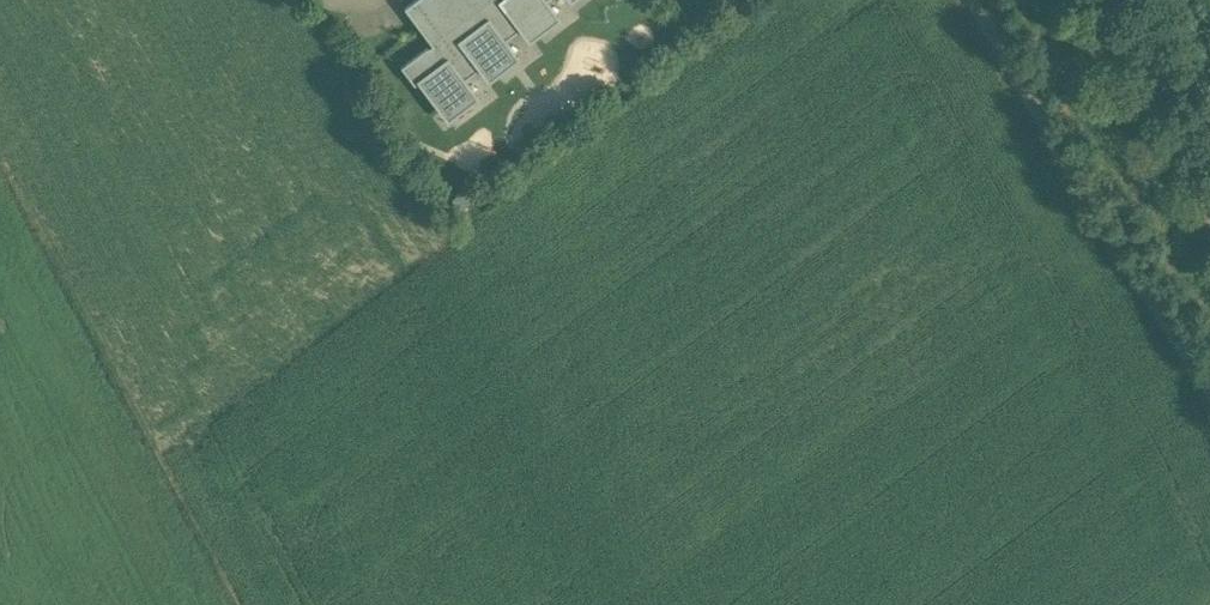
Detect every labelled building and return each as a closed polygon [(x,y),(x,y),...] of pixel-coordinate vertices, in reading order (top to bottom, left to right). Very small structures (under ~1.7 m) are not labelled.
[(405,8),(432,45),(405,66),(446,120),(477,97),(465,81),(480,69),(488,80),(518,57),(510,46),(526,34),(532,41),(561,19),(555,12),(571,0),(416,0),(405,8)]
